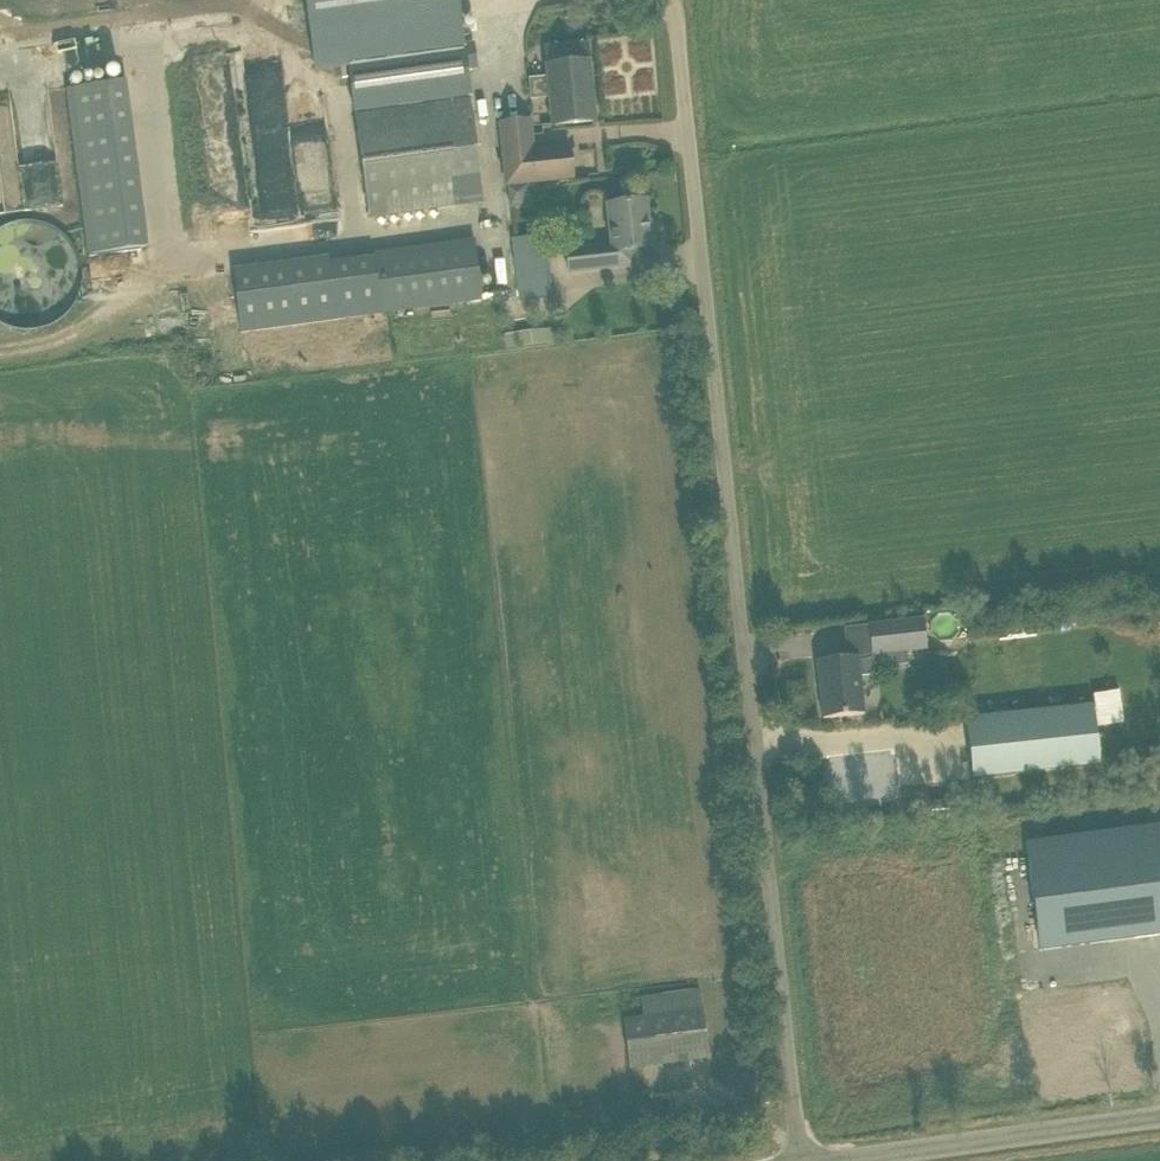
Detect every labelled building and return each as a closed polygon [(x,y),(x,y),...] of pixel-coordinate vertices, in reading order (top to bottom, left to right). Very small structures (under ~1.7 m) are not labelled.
[(319,69),(347,65),(353,112),(466,96),(462,71),(473,69),(469,43),(459,45),(453,0),(309,0),(319,69)] [(543,49),(546,78),(527,79),(530,100),(548,98),(550,125),(593,121),(586,44),(543,49)] [(148,248),(126,80),(64,89),(87,256),(148,248)] [(466,96),(353,112),(368,220),(484,204),(470,96),(466,96)] [(534,151),(530,119),(498,122),(504,186),(506,186),(528,184),(574,179),(570,148),(534,151)] [(528,184),(506,186),(509,208),(524,206),(529,199),(528,184)] [(566,250),(568,273),(632,266),(630,251),(656,248),(654,230),(650,231),(646,200),(606,204),(611,245),(566,250)] [(26,219),(13,222),(0,227),(0,320),(6,324),(18,328),(33,328),(48,325),(62,317),(70,307),(76,296),(80,284),(80,273),(77,260),(74,249),(66,238),(56,229),(46,223),(35,219),(26,219)] [(538,236),(511,240),(518,300),(545,297),(538,236)] [(382,313),(482,300),(474,240),(373,254),(382,313)] [(328,257),(232,270),(240,332),(337,319),(328,257)] [(923,621),(868,627),(872,657),(927,651),(923,621)] [(847,657),(816,661),(823,718),(859,714),(864,713),(860,676),(858,656),(847,657)] [(949,687),(936,689),(938,708),(951,707),(949,687)] [(1093,705),(965,720),(972,779),(1099,765),(1093,705)] [(1028,857),(1040,951),(1159,935),(1159,840),(1028,857)] [(642,1016),(623,1019),(623,1020),(623,1023),(630,1068),(709,1057),(708,1055),(711,1054),(710,1048),(707,1048),(702,1008),(702,1006),(699,989),(640,997),(642,1016)]
